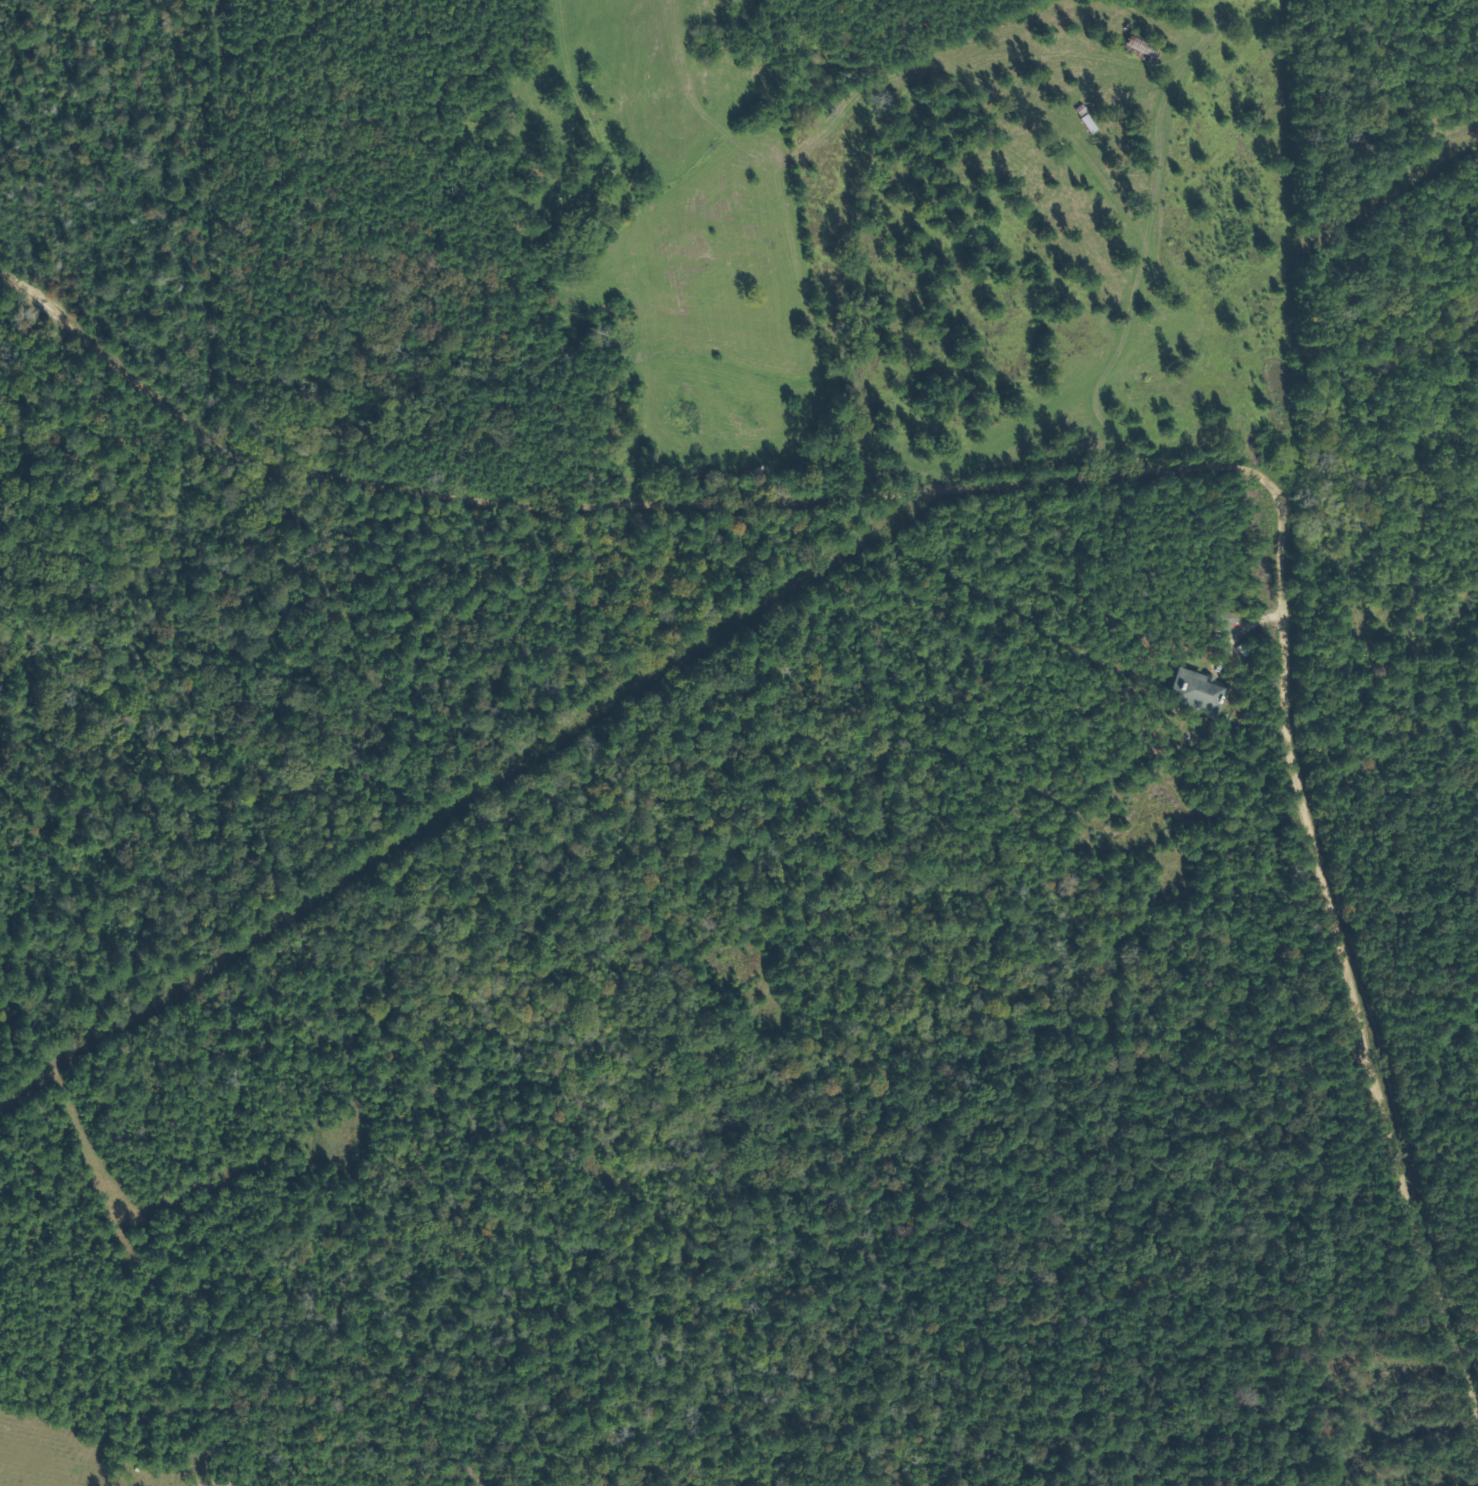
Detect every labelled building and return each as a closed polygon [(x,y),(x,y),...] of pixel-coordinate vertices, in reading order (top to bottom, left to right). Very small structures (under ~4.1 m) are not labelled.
[(1121,47),(1147,63),(1154,51),(1128,35),(1121,47)] [(1242,619),(1226,604),(1212,618),(1227,633),(1242,619)] [(1219,717),(1231,684),(1179,665),(1167,699),(1219,717)]
